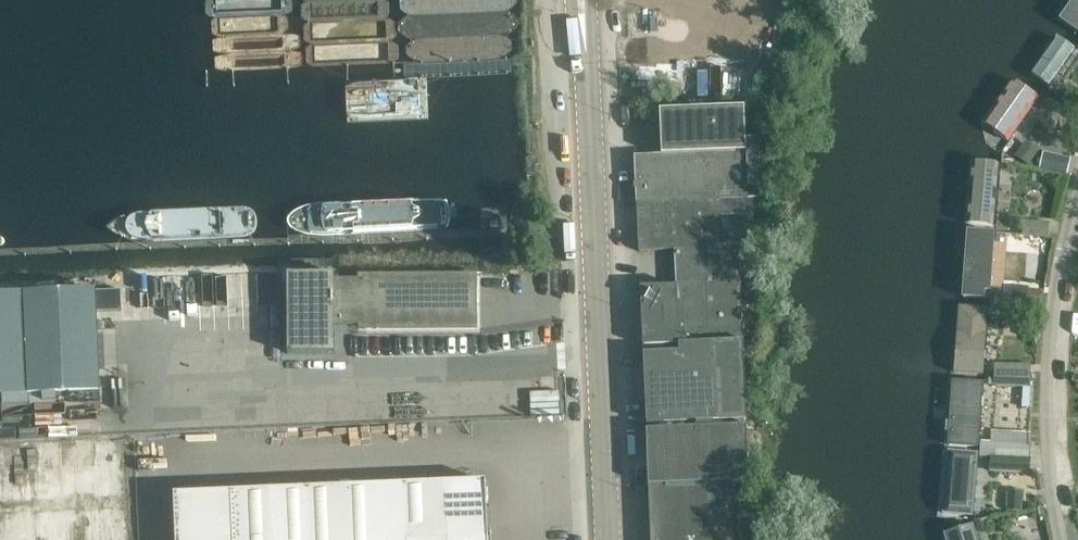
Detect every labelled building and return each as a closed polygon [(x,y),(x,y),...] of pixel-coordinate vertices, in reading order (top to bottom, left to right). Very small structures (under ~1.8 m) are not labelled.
[(1061,8),(1077,22),(1077,0),(1067,0),(1061,8)] [(1061,33),(1032,75),(1050,88),(1077,48),(1077,45),(1061,33)] [(1042,95),(1016,75),(979,124),(1005,144),(1042,95)] [(663,155),(634,157),(637,204),(750,199),(745,107),(660,111),(663,155)] [(1025,138),(1015,152),(1028,160),(1038,146),(1025,138)] [(1043,150),(1039,166),(1067,172),(1071,156),(1043,150)] [(970,162),(966,228),(998,229),(1002,164),(970,162)] [(637,204),(638,231),(721,227),(721,214),(751,212),(750,199),(637,204)] [(1022,216),(1021,232),(1048,234),(1049,218),(1022,216)] [(638,231),(639,252),(675,250),(675,252),(723,249),(721,227),(638,231)] [(966,303),(992,305),(996,237),(969,236),(966,303)] [(643,346),(644,346),(743,341),(740,249),(725,249),(723,249),(675,252),(677,286),(640,287),(640,289),(647,288),(650,345),(643,345),(643,346)] [(473,281),(335,281),(335,276),(289,276),(289,355),(336,355),(336,327),(474,326),(473,281)] [(1014,284),(1012,300),(1039,302),(1041,286),(1014,284)] [(121,292),(96,292),(0,297),(0,397),(100,392),(96,312),(122,311),(121,292)] [(954,376),(986,378),(990,309),(958,307),(954,376)] [(1023,317),(1021,333),(1038,334),(1040,319),(1023,317)] [(648,425),(648,427),(747,421),(743,341),(644,346),(644,353),(643,353),(646,425),(648,425)] [(993,360),(992,383),(1030,384),(1031,361),(993,360)] [(981,438),(985,384),(954,382),(949,449),(980,452),(981,438)] [(648,427),(648,431),(646,431),(650,539),(751,539),(747,421),(648,427)] [(981,438),(980,452),(992,452),(1031,455),(1032,429),(991,427),(991,438),(981,438)] [(938,519),(975,523),(981,456),(944,452),(938,519)] [(992,452),(991,466),(1030,469),(1031,455),(992,452)] [(174,495),(176,539),(488,539),(485,481),(174,495)] [(1007,487),(1006,507),(1021,508),(1023,489),(1007,487)] [(978,526),(944,535),(945,539),(981,539),(978,526)]
